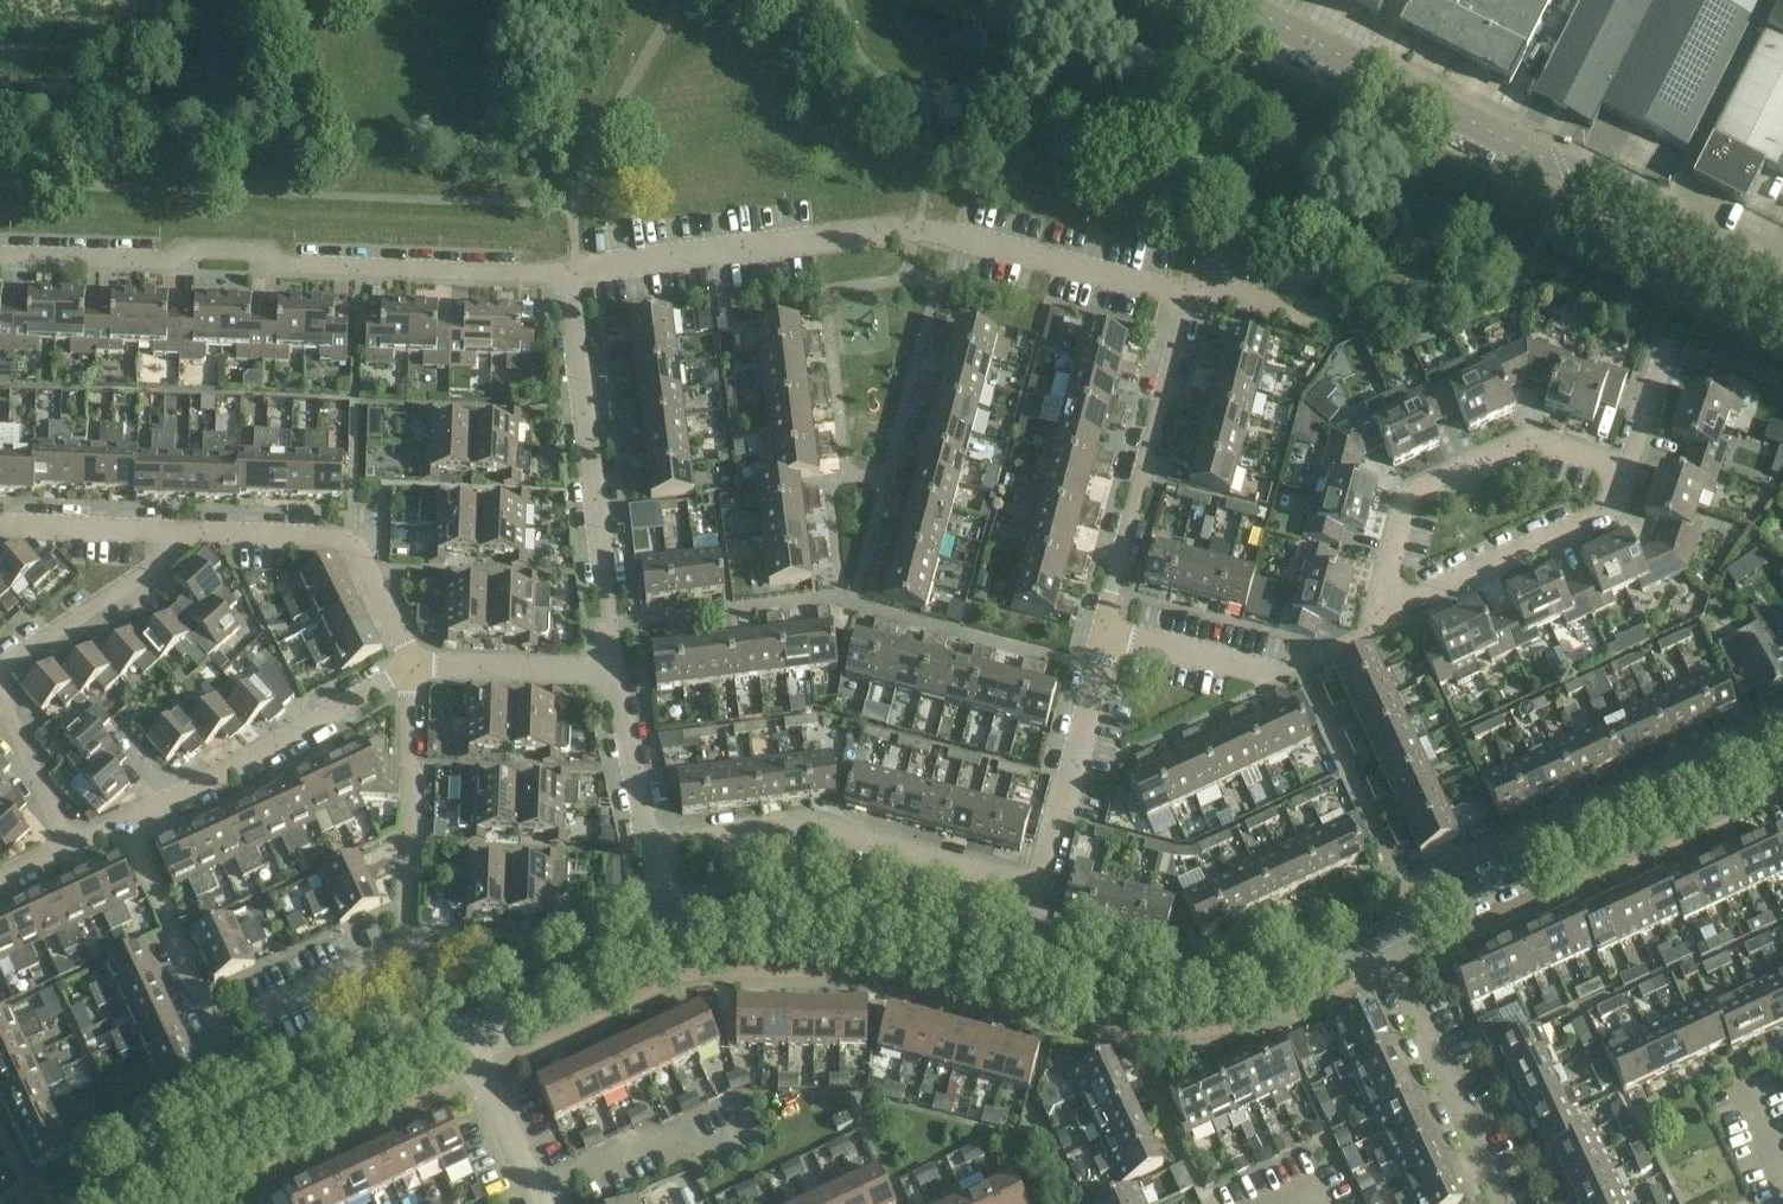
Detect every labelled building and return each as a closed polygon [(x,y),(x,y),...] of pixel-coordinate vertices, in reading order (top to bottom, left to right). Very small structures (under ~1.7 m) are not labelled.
[(1376,22),(1388,0),(1333,0),(1376,22)] [(1397,32),(1453,61),(1484,0),(1414,0),(1397,32)] [(1525,54),(1552,0),(1484,0),(1453,61),(1509,89),(1526,54),(1525,54)] [(1533,99),(1533,100),(1591,129),(1601,110),(1658,0),(1583,0),(1533,99)] [(1601,110),(1601,111),(1685,153),(1686,152),(1763,0),(1658,0),(1601,110)] [(1765,36),(1764,35),(1711,141),(1712,142),(1692,181),(1744,207),(1764,168),(1782,178),(1782,1),(1765,36)] [(13,353),(14,312),(1,312),(2,289),(0,289),(0,352),(13,353)] [(14,312),(13,353),(39,354),(40,343),(55,343),(57,291),(28,290),(28,313),(14,312)] [(57,291),(55,343),(70,344),(70,355),(96,356),(98,315),(84,315),(85,292),(57,291)] [(98,315),(96,356),(123,357),(123,346),(138,346),(140,294),(112,293),(111,316),(98,315)] [(140,294),(138,346),(153,347),(153,356),(179,357),(181,318),(167,318),(168,295),(140,294)] [(221,349),(223,297),(195,296),(194,319),(181,318),(179,357),(180,357),(180,365),(201,365),(206,362),(206,349),(221,349)] [(223,297),(221,349),(237,350),(236,361),(262,362),(264,321),(251,321),(251,298),(223,297)] [(264,321),(262,362),(289,363),(289,352),(304,352),(306,300),(278,299),(277,322),(264,321)] [(306,300),(304,352),(320,353),(319,364),(346,365),(348,325),(334,324),(335,301),(306,300)] [(717,301),(720,320),(732,318),(730,300),(717,301)] [(408,356),(410,304),(382,303),(381,326),(367,325),(365,365),(393,367),(393,355),(408,356)] [(449,368),(451,328),(438,328),(439,305),(410,304),(408,356),(423,356),(423,367),(449,368)] [(491,359),(493,307),(465,306),(464,329),(451,328),(449,368),(476,370),(476,358),(491,359)] [(493,307),(491,359),(506,359),(506,370),(533,371),(535,332),(521,331),(521,308),(493,307)] [(632,345),(675,340),(672,313),(611,321),(612,333),(630,331),(632,345)] [(710,313),(697,314),(699,332),(711,330),(710,313)] [(732,320),(720,322),(721,332),(733,331),(732,320)] [(758,353),(820,346),(818,335),(800,337),(799,322),(755,327),(758,353)] [(932,346),(992,362),(998,336),(956,325),(952,340),(935,335),(932,346)] [(1077,354),(1137,370),(1140,359),(1123,354),(1127,339),(1084,328),(1077,354)] [(1046,329),(1042,344),(1057,348),(1061,333),(1046,329)] [(1207,344),(1204,355),(1263,371),(1270,345),(1265,344),(1268,335),(1245,329),(1242,338),(1228,334),(1224,348),(1207,344)] [(675,340),(632,345),(634,360),(616,362),(617,373),(679,365),(675,340)] [(1470,377),(1491,422),(1514,411),(1504,388),(1527,377),(1525,342),(1480,363),(1484,371),(1470,377)] [(1568,417),(1571,408),(1584,371),(1570,366),(1573,358),(1525,342),(1527,377),(1552,386),(1544,409),(1568,417)] [(820,346),(758,353),(762,379),(805,373),(803,359),(821,357),(820,346)] [(992,362),(932,346),(929,357),(946,362),(943,376),(985,387),(992,362)] [(1304,346),(1300,363),(1316,367),(1319,350),(1304,346)] [(1137,370),(1077,354),(1071,379),(1113,390),(1117,376),(1134,381),(1137,370)] [(1263,371),(1204,355),(1201,366),(1218,371),(1215,384),(1257,395),(1263,371)] [(1463,362),(1425,379),(1429,387),(1439,408),(1443,417),(1457,410),(1468,433),(1491,422),(1470,377),(1463,362)] [(679,365),(617,373),(618,384),(636,382),(638,396),(682,391),(679,365)] [(1571,408),(1568,417),(1592,425),(1600,402),(1617,407),(1627,376),(1601,367),(1598,376),(1584,371),(1571,408)] [(805,373),(762,379),(765,404),(826,397),(825,385),(807,388),(805,373)] [(919,396),(978,412),(985,387),(943,376),(939,389),(922,385),(919,396)] [(1113,390),(1071,379),(1064,404),(1124,420),(1127,408),(1110,404),(1113,390)] [(1032,380),(1028,393),(1036,395),(1043,391),(1045,383),(1032,380)] [(1678,415),(1711,425),(1725,430),(1730,416),(1738,419),(1748,390),(1717,380),(1710,398),(1686,390),(1678,415)] [(1324,382),(1304,405),(1316,415),(1327,403),(1336,392),(1324,382)] [(1257,395),(1215,384),(1211,398),(1194,393),(1191,405),(1250,420),(1257,395)] [(1443,417),(1439,408),(1429,387),(1405,398),(1409,406),(1395,412),(1416,457),(1439,446),(1428,423),(1443,417)] [(682,391),(638,396),(640,410),(622,413),(624,424),(685,416),(682,391)] [(930,425),(972,436),(978,412),(919,396),(916,407),(933,411),(930,425)] [(739,397),(726,399),(728,408),(740,407),(739,397)] [(826,397),(765,404),(768,430),(811,425),(809,410),(828,408),(826,397)] [(201,398),(200,412),(214,412),(215,398),(201,398)] [(278,400),(278,410),(282,415),(292,415),(292,401),(278,400)] [(320,404),(320,413),(326,413),(329,411),(329,404),(320,404)] [(1124,420),(1064,404),(1058,429),(1100,440),(1104,426),(1121,431),(1124,420)] [(1250,420),(1191,405),(1188,416),(1205,420),(1201,434),(1244,445),(1250,420)] [(440,410),(424,409),(424,421),(428,422),(427,446),(472,447),(473,422),(440,420),(440,410)] [(1416,457),(1395,412),(1382,418),(1378,410),(1330,432),(1359,456),(1359,455),(1382,445),(1393,467),(1416,457)] [(523,413),(506,412),(506,423),(473,422),(472,447),(517,449),(518,425),(522,425),(523,413)] [(1725,430),(1711,425),(1678,415),(1670,438),(1695,447),(1689,462),(1711,469),(1721,472),(1729,447),(1721,444),(1725,430)] [(685,416),(624,424),(625,435),(643,433),(644,447),(688,442),(685,416)] [(1021,420),(1015,443),(1033,447),(1039,424),(1021,420)] [(742,432),(742,424),(739,421),(730,422),(731,433),(742,432)] [(1299,421),(1294,440),(1313,445),(1318,426),(1299,421)] [(58,490),(60,425),(49,425),(48,444),(32,443),(32,450),(33,450),(33,451),(34,451),(32,489),(34,489),(58,490)] [(84,491),(85,446),(72,445),(72,426),(60,425),(58,490),(84,491)] [(811,425),(768,430),(771,456),(832,448),(831,436),(813,438),(811,425)] [(972,436),(930,425),(926,439),(909,434),(906,445),(965,461),(972,436)] [(109,492),(112,427),(100,426),(99,446),(85,446),(84,491),(109,492)] [(112,427),(109,492),(134,493),(135,493),(137,454),(137,453),(138,453),(138,448),(123,447),(124,427),(112,427)] [(9,429),(0,429),(0,494),(6,494),(9,429)] [(9,429),(6,494),(34,495),(34,489),(32,489),(34,451),(33,451),(33,450),(32,450),(20,450),(21,429),(9,429)] [(1100,440),(1058,429),(1051,454),(1111,469),(1114,458),(1097,453),(1100,440)] [(367,431),(367,441),(383,441),(383,431),(367,431)] [(264,497),(266,432),(254,432),(254,452),(240,451),(239,452),(238,458),(239,458),(238,496),(240,497),(264,497)] [(289,498),(291,453),(277,453),(278,433),(266,432),(264,497),(289,498)] [(1359,456),(1330,432),(1318,482),(1326,484),(1322,499),(1370,511),(1376,487),(1352,481),(1359,456)] [(161,499),(163,434),(152,434),(151,454),(138,453),(137,453),(137,454),(135,493),(134,493),(134,498),(161,499)] [(186,500),(188,455),(174,455),(175,435),(163,434),(161,499),(186,500)] [(315,499),(317,434),(305,434),(305,454),(291,453),(289,498),(315,499)] [(317,434),(315,499),(342,500),(343,456),(328,455),(329,434),(317,434)] [(1244,445),(1201,434),(1197,448),(1181,443),(1178,454),(1237,470),(1244,445)] [(188,455),(186,500),(212,501),(214,436),(205,436),(203,436),(203,456),(188,455)] [(239,452),(240,451),(238,451),(238,457),(225,456),(226,437),(214,436),(212,501),(239,502),(240,497),(238,496),(239,458),(238,458),(239,452)] [(688,442),(644,447),(646,461),(628,464),(630,475),(691,467),(688,442)] [(917,475),(959,486),(965,461),(906,445),(903,456),(920,461),(917,475)] [(422,482),(437,482),(438,472),(471,473),(472,447),(427,446),(426,470),(422,470),(422,482)] [(504,485),(520,486),(520,475),(530,476),(531,450),(517,450),(517,449),(472,447),(471,473),(505,474),(504,485)] [(771,456),(774,480),(774,481),(798,478),(798,479),(818,477),(816,461),(834,459),(832,448),(771,456)] [(1111,469),(1051,454),(1045,478),(1087,490),(1091,476),(1108,480),(1111,469)] [(1187,485),(1230,496),(1237,470),(1178,454),(1175,465),(1191,470),(1187,485)] [(1721,472),(1711,469),(1689,462),(1684,477),(1660,469),(1652,493),(1699,509),(1704,495),(1712,498),(1721,472)] [(691,467),(630,475),(631,486),(649,484),(651,499),(694,494),(691,467)] [(893,495),(952,511),(959,486),(917,475),(913,489),(895,484),(893,495)] [(1007,476),(1003,488),(1012,490),(1015,478),(1007,476)] [(758,509),(820,502),(818,490),(800,493),(798,479),(798,478),(774,481),(774,480),(755,482),(758,509)] [(1087,490),(1045,478),(1038,503),(1098,519),(1101,508),(1083,503),(1087,490)] [(1179,490),(1176,499),(1193,503),(1195,494),(1179,490)] [(480,529),(481,504),(448,502),(448,492),(422,491),(421,527),(435,528),(480,529)] [(1256,496),(1255,502),(1267,506),(1270,494),(1264,492),(1256,496)] [(1699,509),(1652,493),(1644,517),(1668,525),(1660,549),(1687,573),(1703,526),(1695,523),(1699,509)] [(513,505),(481,504),(480,529),(524,531),(525,507),(530,507),(530,495),(514,494),(513,505)] [(1195,494),(1193,503),(1209,507),(1211,498),(1195,494)] [(904,525),(946,536),(952,511),(893,495),(890,506),(907,511),(904,525)] [(695,501),(697,510),(714,508),(712,499),(695,501)] [(1370,511),(1322,499),(1319,513),(1310,511),(1303,538),(1335,546),(1339,529),(1364,536),(1370,511)] [(820,502),(758,509),(761,535),(805,529),(803,515),(821,513),(820,502)] [(1227,502),(1225,512),(1243,516),(1246,507),(1227,502)] [(660,505),(661,515),(678,513),(677,503),(660,505)] [(1098,519),(1038,503),(1032,528),(1074,539),(1078,526),(1095,530),(1098,519)] [(660,505),(629,509),(631,530),(663,526),(661,515),(660,505)] [(1267,512),(1259,511),(1246,507),(1243,516),(1265,522),(1267,512)] [(880,545),(939,561),(946,536),(904,525),(900,539),(883,534),(880,545)] [(445,554),(478,555),(480,529),(435,528),(434,552),(430,551),(429,564),(445,564),(445,554)] [(1074,539),(1032,528),(1025,553),(1085,569),(1088,558),(1070,553),(1074,539)] [(524,531),(480,529),(478,555),(512,556),(511,567),(527,567),(527,555),(523,555),(524,531)] [(805,529),(761,535),(764,560),(826,552),(824,541),(806,543),(805,529)] [(1687,573),(1660,549),(1637,559),(1627,537),(1604,547),(1624,592),(1638,586),(1642,594),(1687,573)] [(716,538),(692,541),(693,554),(692,554),(697,597),(725,594),(719,550),(718,551),(716,538)] [(10,592),(24,579),(33,589),(50,575),(41,565),(21,542),(6,556),(0,550),(0,581),(10,592)] [(1169,591),(1181,549),(1155,542),(1143,584),(1169,591)] [(891,574),(933,586),(939,561),(880,545),(877,556),(894,561),(891,574)] [(1298,590),(1346,603),(1352,579),(1328,572),(1332,555),(1300,547),(1293,574),(1302,576),(1298,590)] [(1624,592),(1604,547),(1581,558),(1591,581),(1577,588),(1591,618),(1615,606),(1611,598),(1624,592)] [(1194,597),(1205,556),(1181,549),(1169,591),(1194,597)] [(1754,549),(1743,556),(1750,566),(1760,559),(1754,549)] [(195,560),(174,580),(187,595),(177,605),(178,606),(190,619),(197,613),(201,610),(223,590),(210,576),(220,567),(205,551),(195,560)] [(826,552),(764,560),(768,587),(811,581),(809,566),(827,564),(826,552)] [(1085,569),(1025,553),(1018,578),(1061,589),(1065,575),(1082,580),(1085,569)] [(697,597),(692,554),(667,557),(672,600),(697,597)] [(1219,604),(1231,562),(1205,556),(1194,597),(1219,604)] [(50,575),(58,567),(49,557),(41,564),(41,565),(50,575)] [(672,600),(667,557),(640,560),(645,603),(672,600)] [(288,613),(346,584),(334,560),(294,580),(301,594),(283,602),(288,613)] [(1231,562),(1219,604),(1246,611),(1251,592),(1254,579),(1257,569),(1231,562)] [(1591,618),(1577,588),(1562,594),(1552,572),(1529,582),(1549,627),(1563,621),(1567,629),(1591,618)] [(255,573),(244,579),(250,591),(257,587),(259,581),(255,573)] [(458,574),(442,573),(442,585),(446,585),(445,610),(490,611),(491,586),(458,584),(458,574)] [(933,586),(891,574),(887,588),(869,584),(866,596),(926,612),(933,586)] [(540,577),(525,576),(524,587),(491,586),(490,611),(549,613),(550,589),(540,589),(540,577)] [(1061,589),(1018,578),(1012,604),(1071,620),(1075,607),(1057,603),(1061,589)] [(1254,579),(1251,592),(1269,597),(1273,584),(1254,579)] [(10,592),(0,581),(0,601),(10,592)] [(1549,627),(1529,582),(1506,593),(1516,616),(1502,622),(1515,653),(1540,641),(1536,633),(1549,627)] [(317,627),(358,607),(346,584),(288,613),(293,623),(311,614),(317,627)] [(980,585),(977,598),(988,601),(990,593),(986,587),(980,585)] [(197,613),(190,619),(194,623),(200,630),(191,639),(194,642),(198,647),(197,648),(208,660),(208,659),(218,650),(240,631),(226,615),(237,606),(223,590),(201,610),(197,613)] [(1279,630),(1310,638),(1315,621),(1339,628),(1346,603),(1298,590),(1294,605),(1286,602),(1279,630)] [(0,602),(0,605),(8,613),(17,605),(8,595),(0,602)] [(1776,656),(1782,653),(1782,626),(1779,629),(1761,603),(1748,610),(1765,639),(1766,639),(1776,656)] [(311,659),(369,630),(358,607),(317,627),(323,639),(306,648),(311,659)] [(1477,607),(1453,617),(1474,662),(1487,655),(1489,659),(1491,664),(1515,653),(1502,622),(1487,629),(1477,607)] [(805,631),(811,674),(838,671),(830,609),(817,611),(819,629),(805,631)] [(490,611),(445,610),(444,633),(440,633),(439,646),(455,646),(456,636),(489,637),(490,611)] [(548,636),(548,634),(549,613),(490,611),(489,637),(522,638),(522,649),(538,649),(538,638),(545,638),(546,638),(546,637),(547,637),(548,636)] [(139,623),(130,631),(159,663),(173,650),(183,661),(187,657),(197,648),(198,647),(194,642),(191,639),(185,631),(169,614),(154,628),(149,621),(142,627),(139,623)] [(811,674),(805,631),(791,633),(789,615),(777,616),(785,677),(811,674)] [(785,677),(777,616),(766,617),(768,636),(755,637),(760,680),(785,677)] [(1425,658),(1439,688),(1455,681),(1458,687),(1481,676),(1453,617),(1430,628),(1441,651),(1425,658)] [(760,680),(755,637),(740,639),(738,621),(727,622),(734,683),(760,680)] [(734,683),(727,622),(715,624),(717,639),(703,641),(708,686),(734,683)] [(870,685),(886,625),(876,623),(871,641),(855,636),(844,678),(870,685)] [(886,625),(870,685),(895,691),(906,650),(892,646),(897,628),(886,625)] [(708,686),(703,641),(689,643),(687,627),(676,629),(683,690),(708,686)] [(683,690),(676,629),(664,630),(667,648),(651,650),(656,693),(683,690)] [(369,630),(311,659),(316,669),(334,660),(341,674),(381,653),(369,630)] [(100,639),(91,647),(120,680),(134,667),(144,677),(159,663),(130,631),(116,644),(110,637),(104,643),(100,639)] [(1691,641),(1687,632),(1672,639),(1676,648),(1691,641)] [(906,650),(895,691),(920,698),(936,638),(925,635),(920,653),(906,650)] [(936,638),(920,698),(945,704),(956,663),(942,659),(947,641),(936,638)] [(1676,648),(1672,639),(1657,646),(1661,655),(1676,648)] [(1719,648),(1732,677),(1745,668),(1757,690),(1761,697),(1782,685),(1782,668),(1776,656),(1766,639),(1765,639),(1738,654),(1731,642),(1719,648)] [(1616,646),(1607,650),(1611,659),(1621,655),(1616,646)] [(60,656),(52,663),(81,696),(96,683),(105,693),(120,680),(91,647),(77,660),(71,654),(65,659),(61,655),(60,656)] [(956,663),(945,704),(970,711),(985,652),(975,649),(970,666),(956,663)] [(1327,700),(1383,674),(1372,650),(1333,668),(1339,682),(1322,689),(1327,700)] [(985,652),(970,711),(995,717),(1006,676),(992,672),(996,654),(985,652)] [(219,654),(211,661),(221,671),(228,664),(219,654)] [(1625,661),(1629,670),(1630,669),(1638,666),(1645,663),(1641,654),(1625,661)] [(995,717),(991,730),(1016,737),(1020,724),(1035,664),(1024,661),(1019,679),(1006,676),(995,717)] [(1629,670),(1625,661),(1610,668),(1614,677),(1629,670)] [(231,683),(215,697),(245,729),(259,716),(265,723),(271,718),(274,722),(285,712),(282,710),(293,699),(275,662),(261,675),(255,680),(241,693),(231,683)] [(81,697),(81,696),(52,663),(37,676),(28,666),(12,680),(22,690),(41,712),(56,699),(66,710),(73,704),(81,697)] [(1035,664),(1020,724),(1045,730),(1056,689),(1041,685),(1046,667),(1035,664)] [(1638,666),(1630,669),(1635,678),(1642,674),(1638,666)] [(1692,682),(1710,721),(1734,710),(1716,670),(1692,682)] [(1383,674),(1327,700),(1332,710),(1349,702),(1354,715),(1394,697),(1383,674)] [(1579,683),(1583,691),(1598,684),(1594,675),(1579,683)] [(1669,692),(1669,693),(1687,732),(1710,721),(1692,682),(1669,692)] [(1583,691),(1579,683),(1564,690),(1568,698),(1583,691)] [(479,688),(463,687),(463,699),(453,698),(452,724),(466,724),(510,726),(511,700),(479,699),(479,688)] [(1269,717),(1287,757),(1312,746),(1286,689),(1274,695),(1282,711),(1269,717)] [(121,694),(120,702),(125,707),(134,699),(126,690),(121,694)] [(561,691),(546,691),(545,701),(511,700),(510,726),(556,728),(556,704),(560,704),(561,691)] [(1687,732),(1669,693),(1669,692),(1645,703),(1664,743),(1687,732)] [(81,697),(73,704),(76,707),(83,706),(87,703),(81,697)] [(192,699),(177,713),(206,745),(220,732),(226,739),(232,734),(235,738),(245,729),(215,697),(201,710),(192,699)] [(1349,746),(1405,720),(1394,697),(1354,715),(1360,728),(1344,736),(1349,746)] [(1532,704),(1537,713),(1552,706),(1548,698),(1532,704)] [(1622,714),(1622,715),(1640,753),(1664,743),(1645,703),(1622,714)] [(1537,713),(1532,704),(1517,712),(1521,720),(1537,713)] [(1287,757),(1269,717),(1256,723),(1249,707),(1238,712),(1264,768),(1287,757)] [(80,776),(113,747),(100,732),(110,723),(96,708),(86,717),(64,737),(77,751),(66,761),(80,776)] [(1264,768),(1238,712),(1228,717),(1236,733),(1223,739),(1241,778),(1264,768)] [(153,716),(137,730),(147,740),(167,762),(181,749),(187,755),(193,750),(196,754),(206,745),(177,713),(162,726),(153,716)] [(1640,753),(1622,715),(1622,714),(1598,725),(1616,764),(1640,753)] [(801,719),(802,729),(818,727),(817,717),(801,719)] [(802,729),(801,719),(784,721),(785,731),(802,729)] [(1486,726),(1490,735),(1505,728),(1501,719),(1486,726)] [(1376,762),(1416,743),(1405,720),(1349,746),(1354,756),(1370,749),(1376,762)] [(476,761),(477,750),(510,751),(510,726),(466,724),(465,748),(461,748),(460,760),(476,761)] [(750,726),(751,735),(767,733),(766,724),(750,726)] [(1575,736),(1575,737),(1593,775),(1616,764),(1598,725),(1575,736)] [(543,764),(558,764),(559,753),(565,753),(568,752),(569,750),(570,728),(556,728),(510,726),(510,751),(543,753),(543,764)] [(733,728),(734,737),(751,735),(750,726),(733,728)] [(1490,735),(1486,726),(1471,733),(1475,742),(1490,735)] [(45,728),(33,739),(42,749),(54,739),(45,728)] [(1241,778),(1223,739),(1210,745),(1202,728),(1192,733),(1218,789),(1241,778)] [(879,742),(881,733),(865,729),(862,738),(879,742)] [(699,732),(700,742),(717,740),(715,730),(699,732)] [(682,734),(683,744),(700,742),(699,732),(682,734)] [(1218,789),(1192,733),(1182,738),(1189,754),(1176,760),(1194,800),(1218,789)] [(1593,775),(1575,737),(1575,736),(1551,746),(1570,786),(1593,775)] [(913,751),(915,742),(899,738),(897,747),(913,751)] [(989,739),(985,754),(993,756),(997,741),(989,739)] [(361,798),(399,799),(400,779),(391,779),(392,760),(387,760),(387,742),(377,741),(365,747),(364,745),(340,757),(359,797),(359,799),(361,798)] [(915,742),(913,751),(929,756),(932,746),(915,742)] [(1370,793),(1426,767),(1416,743),(1376,762),(1382,775),(1365,782),(1370,793)] [(1528,757),(1529,759),(1547,797),(1570,786),(1551,746),(1528,757)] [(80,776),(71,784),(84,799),(83,800),(97,815),(107,807),(129,786),(116,772),(123,766),(118,760),(122,756),(121,756),(121,755),(113,747),(80,776)] [(1194,800),(1176,760),(1163,766),(1156,750),(1145,754),(1171,811),(1194,800)] [(949,751),(947,760),(963,765),(965,755),(949,751)] [(805,757),(810,800),(837,796),(832,753),(805,757)] [(1171,811),(1145,754),(1135,759),(1142,776),(1128,782),(1147,822),(1171,811)] [(965,755),(963,765),(979,769),(981,759),(965,755)] [(359,797),(340,757),(317,767),(344,826),(355,821),(346,803),(359,797)] [(810,800),(805,757),(780,760),(785,803),(810,800)] [(1547,797),(1529,759),(1528,757),(1505,768),(1523,807),(1547,797)] [(4,763),(0,758),(0,778),(10,769),(4,763)] [(785,803),(780,760),(754,763),(759,806),(785,803)] [(759,806),(754,763),(729,766),(734,809),(759,806)] [(999,764),(997,773),(1013,778),(1015,768),(999,764)] [(870,813),(881,772),(855,765),(844,806),(870,813)] [(734,809),(729,766),(703,769),(709,812),(734,809)] [(344,826),(317,767),(292,779),(294,784),(296,783),(312,818),(313,818),(315,823),(314,823),(315,824),(316,824),(314,818),(325,813),(333,831),(344,826)] [(1426,767),(1370,793),(1375,803),(1392,795),(1398,808),(1437,790),(1426,767)] [(1015,768),(1013,778),(1029,782),(1031,773),(1015,768)] [(1481,779),(1499,819),(1523,807),(1505,768),(1481,779)] [(486,770),(471,769),(471,780),(461,780),(460,805),(519,808),(519,782),(486,781),(486,770)] [(678,782),(669,782),(673,801),(680,800),(682,815),(709,812),(703,769),(677,772),(678,782)] [(895,820),(906,778),(881,772),(870,813),(895,820)] [(579,785),(569,784),(569,773),(554,773),(553,783),(519,782),(519,808),(563,809),(564,809),(578,810),(579,785)] [(920,826),(931,785),(906,778),(895,820),(920,826)] [(12,793),(0,779),(0,804),(12,793)] [(273,794),(300,853),(310,848),(302,830),(315,824),(314,823),(315,823),(313,818),(312,818),(296,783),(294,784),(273,794)] [(945,833),(956,791),(931,785),(920,826),(945,833)] [(1306,796),(1310,805),(1325,798),(1321,790),(1306,796)] [(1392,839),(1448,813),(1437,790),(1398,808),(1404,821),(1387,829),(1392,839)] [(970,840),(981,798),(956,791),(945,833),(970,840)] [(0,804),(0,859),(7,852),(29,833),(16,818),(22,812),(17,807),(21,803),(20,802),(12,793),(0,804)] [(300,853),(273,794),(249,805),(268,846),(281,840),(289,858),(300,853)] [(1291,803),(1295,812),(1310,805),(1306,796),(1291,803)] [(995,846),(1006,805),(981,798),(970,840),(995,846)] [(226,815),(253,874),(264,869),(256,852),(268,846),(249,805),(226,815)] [(518,833),(519,808),(460,805),(459,830),(469,831),(468,842),(485,842),(485,832),(518,833)] [(1006,805),(995,846),(1021,853),(1027,829),(1029,823),(1031,813),(1032,812),(1006,805)] [(551,845),(567,846),(567,834),(563,833),(564,809),(563,809),(519,808),(518,833),(551,834),(551,845)] [(1260,818),(1264,827),(1279,820),(1275,811),(1260,818)] [(1448,813),(1392,839),(1397,849),(1413,842),(1420,856),(1459,838),(1448,813)] [(253,874),(226,815),(203,826),(222,867),(235,861),(243,879),(253,874)] [(1229,815),(1217,820),(1221,829),(1231,825),(1233,824),(1229,815)] [(1358,816),(1347,821),(1364,858),(1375,853),(1358,816)] [(1244,825),(1248,834),(1264,827),(1260,818),(1244,825)] [(1323,830),(1322,830),(1322,831),(1340,870),(1364,858),(1347,821),(1346,819),(1344,820),(1323,830)] [(601,821),(600,821),(600,826),(603,829),(609,829),(609,821),(601,821)] [(434,824),(434,840),(446,840),(446,824),(434,824)] [(1775,828),(1782,846),(1782,825),(1775,828)] [(222,867),(203,826),(179,837),(207,896),(217,891),(209,873),(222,867)] [(1027,829),(1025,839),(1034,841),(1037,832),(1027,829)] [(1096,830),(1093,839),(1109,844),(1112,834),(1096,830)] [(1298,841),(1299,842),(1317,881),(1340,870),(1322,831),(1322,830),(1298,841)] [(1213,840),(1217,849),(1232,842),(1228,833),(1213,840)] [(1770,833),(1748,843),(1767,885),(1782,877),(1782,861),(1770,833)] [(1112,834),(1109,844),(1126,848),(1128,838),(1112,834)] [(207,896),(179,837),(155,848),(174,889),(188,883),(196,900),(207,896)] [(1198,847),(1190,851),(1194,860),(1202,856),(1217,849),(1213,840),(1198,847)] [(1317,881),(1299,842),(1298,841),(1275,852),(1293,891),(1317,881)] [(1145,843),(1143,852),(1158,856),(1161,847),(1145,843)] [(1767,885),(1748,843),(1727,852),(1746,894),(1767,885)] [(1161,847),(1158,856),(1173,860),(1174,850),(1161,847)] [(1174,850),(1173,860),(1194,861),(1194,860),(1190,851),(1174,850)] [(477,851),(461,851),(460,863),(465,863),(464,887),(508,889),(509,863),(477,862),(477,851)] [(1252,863),(1252,864),(1270,902),(1293,891),(1275,852),(1252,863)] [(1706,862),(1711,872),(1726,904),(1746,894),(1727,852),(1706,862)] [(559,855),(543,854),(543,864),(509,863),(508,889),(553,891),(553,890),(567,891),(568,866),(558,866),(559,855)] [(1158,856),(1154,874),(1175,880),(1173,860),(1158,856)] [(358,858),(316,877),(322,890),(305,899),(310,909),(368,881),(358,858)] [(94,870),(121,929),(132,924),(124,906),(137,900),(118,859),(94,870)] [(1073,872),(1063,914),(1089,921),(1100,879),(1091,877),(1094,866),(1076,861),(1073,872)] [(1711,872),(1706,862),(1685,871),(1705,913),(1726,904),(1711,872)] [(1252,864),(1252,863),(1229,874),(1247,913),(1270,902),(1252,864)] [(94,870),(71,881),(90,922),(103,916),(111,933),(114,941),(125,936),(121,929),(94,870)] [(1705,913),(1685,871),(1665,881),(1664,881),(1681,917),(1680,918),(1683,923),(1684,922),(1684,923),(1705,913)] [(605,873),(604,889),(620,889),(621,873),(605,873)] [(1205,885),(1206,885),(1224,924),(1247,913),(1229,874),(1205,885)] [(1665,881),(1663,876),(1641,886),(1660,928),(1681,918),(1683,923),(1684,923),(1684,922),(1683,923),(1680,918),(1681,917),(1664,881),(1665,881)] [(1089,921),(1114,927),(1124,885),(1100,879),(1089,921)] [(47,891),(74,950),(85,945),(77,928),(90,922),(71,881),(47,891)] [(339,925),(380,906),(368,881),(310,909),(314,920),(332,911),(339,925)] [(1114,927),(1138,934),(1149,892),(1124,885),(1114,927)] [(1224,924),(1206,885),(1205,885),(1181,896),(1200,935),(1224,924)] [(1660,928),(1641,886),(1620,895),(1640,937),(1660,928)] [(507,915),(508,889),(464,887),(449,887),(449,894),(449,909),(450,911),(452,912),(452,913),(458,913),(458,924),(474,924),(474,914),(507,915)] [(508,889),(507,915),(540,916),(540,927),(556,927),(556,915),(552,915),(553,891),(508,889)] [(47,891),(24,902),(43,943),(56,937),(64,955),(65,955),(65,956),(66,956),(66,957),(67,957),(67,958),(68,958),(69,958),(70,958),(77,955),(74,950),(47,891)] [(616,891),(618,908),(630,901),(631,892),(616,891)] [(1149,892),(1138,934),(1165,941),(1176,899),(1149,892)] [(1600,905),(1619,947),(1640,937),(1620,895),(1600,905)] [(1,913),(28,972),(39,967),(31,949),(43,943),(24,902),(1,913)] [(1619,947),(1600,905),(1580,914),(1577,909),(1580,914),(1579,915),(1595,951),(1595,952),(1597,957),(1619,947)] [(1555,919),(1575,961),(1595,952),(1595,951),(1579,915),(1580,914),(1577,909),(1555,919)] [(0,913),(0,963),(9,959),(17,976),(19,976),(24,985),(32,980),(28,972),(1,913),(0,913)] [(1758,920),(1763,931),(1776,925),(1771,914),(1758,920)] [(233,916),(192,935),(203,960),(262,932),(257,921),(239,929),(233,916)] [(1575,961),(1555,919),(1535,929),(1554,971),(1575,961)] [(1746,926),(1751,937),(1763,931),(1758,920),(1746,926)] [(1514,938),(1533,980),(1554,971),(1535,929),(1514,938)] [(214,983),(255,964),(249,950),(267,942),(262,932),(203,960),(214,983)] [(1717,939),(1722,950),(1735,944),(1730,933),(1717,939)] [(1756,942),(1761,953),(1773,947),(1768,936),(1756,942)] [(1493,948),(1513,990),(1533,980),(1514,938),(1493,948)] [(1722,950),(1717,939),(1704,945),(1710,956),(1722,950)] [(1761,953),(1756,942),(1743,948),(1748,959),(1761,953)] [(1668,945),(1656,950),(1666,970),(1678,964),(1673,954),(1668,945)] [(1673,954),(1678,964),(1691,958),(1686,947),(1673,954)] [(1513,990),(1493,948),(1473,957),(1492,999),(1513,990)] [(141,949),(100,968),(106,981),(88,990),(93,1000),(152,973),(141,949)] [(1714,961),(1720,972),(1732,966),(1727,955),(1714,961)] [(1492,999),(1473,957),(1451,968),(1470,1009),(1492,999)] [(1720,972),(1714,961),(1702,967),(1707,978),(1720,972)] [(1698,976),(1695,970),(1693,965),(1680,971),(1685,982),(1698,976)] [(1631,973),(1636,984),(1649,978),(1644,967),(1631,973)] [(122,1015),(163,996),(152,973),(93,1000),(98,1011),(116,1002),(122,1015)] [(1636,984),(1631,973),(1619,978),(1624,989),(1636,984)] [(1774,979),(1782,999),(1782,975),(1774,979)] [(1650,985),(1655,996),(1668,990),(1663,979),(1650,985)] [(1774,979),(1753,989),(1772,1030),(1782,1025),(1782,999),(1774,979)] [(1586,987),(1591,997),(1604,991),(1599,981),(1586,987)] [(1655,996),(1650,985),(1638,991),(1643,1001),(1655,996)] [(1591,997),(1586,987),(1574,992),(1579,1003),(1591,997)] [(1772,1030),(1753,989),(1732,998),(1752,1040),(1772,1030)] [(1546,993),(1540,996),(1545,1006),(1550,1017),(1563,1011),(1558,1000),(1551,1003),(1546,993)] [(128,1028),(110,1036),(115,1047),(174,1019),(163,996),(122,1015),(128,1028)] [(1609,1004),(1614,1015),(1626,1009),(1621,998),(1609,1004)] [(1732,998),(1712,1007),(1712,1008),(1712,1009),(1728,1045),(1727,1045),(1730,1050),(1752,1040),(1732,998)] [(763,1048),(764,1002),(737,1001),(736,1047),(763,1048)] [(764,1002),(763,1048),(788,1048),(789,1002),(764,1002)] [(789,1002),(788,1048),(814,1048),(815,1002),(789,1002)] [(815,1002),(814,1048),(840,1049),(840,1003),(815,1002)] [(1688,1012),(1707,1054),(1727,1045),(1728,1045),(1712,1009),(1712,1008),(1712,1007),(1710,1002),(1688,1012)] [(840,1003),(840,1049),(866,1049),(867,1003),(840,1003)] [(1614,1015),(1609,1004),(1596,1010),(1601,1021),(1614,1015)] [(82,1005),(69,1011),(74,1023),(88,1017),(82,1005)] [(1338,1048),(1380,1028),(1369,1005),(1339,1020),(1337,1016),(1325,1021),(1338,1048)] [(677,1018),(695,1058),(719,1046),(701,1006),(677,1018)] [(1550,1017),(1545,1006),(1533,1011),(1538,1022),(1550,1017)] [(0,1014),(0,1043),(39,1025),(34,1015),(16,1023),(10,1010),(0,1014)] [(903,1058),(914,1017),(888,1010),(878,1051),(903,1058)] [(1707,1054),(1688,1012),(1667,1022),(1687,1064),(1707,1054)] [(914,1017),(903,1058),(928,1065),(939,1023),(914,1017)] [(654,1028),(672,1068),(695,1058),(677,1018),(654,1028)] [(144,1061),(185,1042),(174,1019),(115,1047),(115,1048),(120,1057),(138,1049),(144,1061)] [(1521,1030),(1516,1019),(1504,1025),(1509,1036),(1521,1030)] [(1577,1038),(1588,1033),(1582,1020),(1571,1025),(1577,1038)] [(1687,1064),(1667,1022),(1647,1032),(1666,1073),(1687,1064)] [(939,1023),(928,1065),(953,1071),(964,1030),(939,1023)] [(1624,1033),(1627,1041),(1626,1041),(1645,1083),(1666,1073),(1647,1032),(1646,1032),(1642,1024),(1624,1033)] [(32,1057),(26,1044),(44,1036),(39,1025),(0,1043),(0,1072),(32,1057)] [(1509,1036),(1504,1025),(1491,1031),(1496,1042),(1509,1036)] [(630,1039),(649,1079),(672,1068),(654,1028),(630,1039)] [(1333,1068),(1324,1073),(1327,1080),(1336,1076),(1390,1050),(1380,1028),(1338,1048),(1345,1063),(1333,1068)] [(1540,1029),(1498,1048),(1508,1070),(1550,1051),(1540,1029)] [(964,1030),(953,1071),(978,1078),(989,1036),(964,1030)] [(1301,1033),(1287,1039),(1300,1066),(1309,1061),(1313,1059),(1301,1033)] [(1588,1033),(1577,1038),(1583,1050),(1594,1045),(1588,1033)] [(989,1036),(978,1078),(1002,1084),(1013,1043),(989,1036)] [(607,1050),(626,1090),(649,1079),(630,1039),(607,1050)] [(1604,1051),(1624,1093),(1645,1083),(1626,1041),(1604,1051)] [(137,1093),(196,1066),(185,1042),(144,1061),(150,1074),(132,1082),(137,1093)] [(1301,1084),(1281,1042),(1258,1053),(1283,1107),(1290,1104),(1285,1092),(1301,1084)] [(1013,1043),(1002,1084),(1028,1091),(1039,1050),(1013,1043)] [(584,1061),(602,1101),(626,1090),(607,1050),(584,1061)] [(1358,1092),(1401,1072),(1390,1050),(1336,1076),(1339,1083),(1351,1077),(1358,1092)] [(1518,1091),(1560,1072),(1550,1051),(1508,1070),(1518,1091)] [(1283,1107),(1258,1053),(1236,1063),(1256,1105),(1271,1098),(1276,1110),(1283,1107)] [(1078,1098),(1121,1079),(1110,1055),(1079,1069),(1078,1065),(1066,1071),(1078,1098)] [(61,1072),(56,1061),(38,1069),(32,1057),(0,1072),(0,1095),(2,1099),(61,1072)] [(561,1072),(579,1112),(602,1101),(584,1061),(561,1072)] [(1601,1061),(1590,1067),(1596,1079),(1607,1074),(1601,1061)] [(1256,1105),(1236,1063),(1214,1073),(1240,1127),(1247,1124),(1241,1112),(1256,1105)] [(196,1066),(137,1093),(142,1103),(159,1095),(166,1109),(207,1090),(196,1066)] [(735,1074),(739,1089),(749,1085),(745,1071),(735,1074)] [(61,1072),(2,1099),(13,1122),(54,1103),(48,1091),(66,1082),(61,1072)] [(537,1083),(555,1123),(579,1112),(561,1072),(537,1083)] [(1357,1119),(1411,1094),(1401,1072),(1358,1092),(1365,1107),(1353,1112),(1357,1119)] [(1528,1111),(1569,1092),(1560,1072),(1518,1091),(1528,1111)] [(1240,1127),(1214,1073),(1192,1083),(1212,1126),(1227,1119),(1233,1131),(1240,1127)] [(739,1089),(735,1074),(726,1077),(730,1091),(739,1089)] [(1607,1074),(1596,1079),(1602,1092),(1613,1086),(1607,1074)] [(788,1090),(788,1075),(778,1075),(778,1090),(788,1090)] [(788,1075),(788,1090),(798,1090),(798,1075),(788,1075)] [(839,1091),(839,1076),(829,1076),(829,1091),(839,1091)] [(839,1076),(839,1091),(849,1091),(849,1076),(839,1076)] [(1121,1079),(1078,1098),(1085,1113),(1073,1118),(1076,1126),(1131,1100),(1121,1079)] [(892,1099),(896,1085),(886,1083),(883,1097),(892,1099)] [(1212,1126),(1192,1083),(1169,1094),(1184,1125),(1180,1127),(1185,1138),(1212,1126)] [(896,1085),(892,1099),(902,1102),(906,1088),(896,1085)] [(1044,1086),(1040,1100),(1044,1108),(1054,1110),(1063,1105),(1056,1089),(1044,1086)] [(1537,1132),(1579,1113),(1569,1092),(1528,1111),(1537,1132)] [(686,1097),(692,1111),(701,1107),(695,1093),(686,1097)] [(1326,1093),(1315,1098),(1320,1110),(1331,1105),(1326,1093)] [(1379,1136),(1421,1116),(1411,1094),(1357,1119),(1360,1126),(1372,1121),(1379,1136)] [(936,1096),(932,1111),(942,1113),(946,1098),(936,1096)] [(676,1102),(682,1115),(692,1111),(686,1097),(676,1102)] [(946,1098),(942,1113),(951,1116),(955,1101),(946,1098)] [(1099,1142),(1141,1122),(1131,1100),(1076,1126),(1080,1132),(1092,1127),(1099,1142)] [(24,1146),(82,1118),(78,1108),(60,1116),(54,1103),(13,1122),(24,1146)] [(1621,1104),(1610,1109),(1616,1121),(1627,1116),(1621,1104)] [(1331,1105),(1320,1110),(1326,1121),(1337,1116),(1331,1105)] [(635,1111),(641,1124),(651,1120),(645,1106),(635,1111)] [(1044,1108),(1043,1108),(1049,1120),(1054,1110),(1044,1108)] [(991,1127),(995,1111),(985,1109),(981,1124),(991,1127)] [(626,1115),(632,1128),(641,1124),(635,1111),(626,1115)] [(995,1111),(991,1127),(1001,1129),(1005,1114),(995,1111)] [(1593,1132),(1594,1131),(1594,1130),(1588,1133),(1579,1113),(1537,1132),(1547,1154),(1552,1151),(1588,1134),(1588,1133),(1593,1131),(1593,1132)] [(848,1114),(833,1121),(838,1132),(853,1125),(848,1114)] [(1377,1163),(1431,1138),(1421,1116),(1379,1136),(1386,1150),(1374,1156),(1377,1163)] [(1627,1116),(1616,1121),(1622,1134),(1633,1129),(1627,1116)] [(464,1154),(449,1120),(447,1117),(422,1128),(440,1165),(464,1154)] [(82,1118),(24,1146),(35,1170),(76,1151),(69,1137),(87,1129),(82,1118)] [(1097,1170),(1151,1144),(1141,1122),(1099,1142),(1106,1156),(1093,1162),(1097,1170)] [(1305,1128),(1310,1140),(1324,1134),(1319,1122),(1305,1128)] [(416,1176),(439,1165),(440,1165),(422,1128),(399,1139),(416,1176)] [(589,1132),(595,1145),(604,1141),(598,1128),(589,1132)] [(1562,1171),(1604,1152),(1594,1131),(1593,1132),(1593,1131),(1588,1133),(1588,1134),(1552,1151),(1547,1154),(1553,1151),(1562,1171)] [(579,1136),(585,1150),(595,1145),(589,1132),(579,1136)] [(1065,1132),(1055,1136),(1062,1150),(1071,1146),(1065,1132)] [(1334,1138),(1341,1152),(1352,1147),(1346,1133),(1334,1138)] [(1287,1137),(1273,1143),(1279,1155),(1292,1148),(1287,1137)] [(1399,1180),(1442,1160),(1431,1138),(1377,1163),(1380,1170),(1392,1165),(1399,1180)] [(376,1150),(393,1187),(416,1176),(399,1139),(376,1150)] [(836,1144),(842,1157),(851,1153),(845,1139),(836,1144)] [(827,1147),(833,1161),(842,1157),(836,1144),(827,1147)] [(969,1148),(976,1163),(985,1159),(978,1144),(969,1148)] [(1151,1144),(1097,1170),(1100,1177),(1112,1171),(1120,1187),(1162,1167),(1151,1144)] [(1640,1145),(1629,1150),(1635,1163),(1646,1157),(1640,1145)] [(960,1153),(966,1167),(976,1163),(969,1148),(960,1153)] [(353,1161),(370,1197),(393,1187),(376,1150),(353,1161)] [(1261,1153),(1253,1156),(1257,1165),(1258,1166),(1272,1159),(1271,1159),(1267,1150),(1261,1153)] [(1350,1150),(1341,1154),(1343,1160),(1347,1168),(1356,1163),(1350,1150)] [(1572,1192),(1614,1173),(1604,1152),(1562,1171),(1572,1192)] [(1646,1157),(1635,1163),(1641,1175),(1652,1170),(1646,1157)] [(1243,1158),(1231,1163),(1236,1175),(1249,1170),(1248,1169),(1243,1158)] [(1452,1182),(1442,1160),(1399,1180),(1406,1194),(1394,1200),(1396,1203),(1404,1203),(1452,1182)] [(345,1203),(356,1203),(370,1197),(353,1161),(330,1171),(345,1203)] [(789,1165),(795,1178),(805,1174),(799,1161),(789,1165)] [(1082,1162),(1070,1168),(1075,1179),(1087,1173),(1082,1162)] [(795,1178),(789,1165),(780,1169),(786,1182),(795,1178)] [(922,1170),(929,1184),(938,1180),(931,1166),(922,1170)] [(864,1203),(893,1203),(877,1169),(853,1180),(864,1203)] [(913,1174),(920,1189),(929,1184),(922,1170),(913,1174)] [(306,1182),(316,1203),(345,1203),(330,1171),(306,1182)] [(1206,1173),(1199,1176),(1205,1189),(1218,1183),(1215,1175),(1206,1173)] [(1623,1193),(1614,1173),(1572,1192),(1577,1203),(1600,1203),(1623,1193)] [(994,1203),(1024,1203),(1011,1176),(987,1187),(994,1203)] [(1356,1182),(1355,1182),(1361,1194),(1372,1188),(1367,1177),(1356,1182)] [(835,1203),(864,1203),(853,1180),(829,1191),(835,1203)] [(1141,1193),(1153,1188),(1150,1181),(1137,1187),(1100,1203),(1146,1203),(1141,1193)] [(306,1182),(282,1193),(287,1203),(316,1203),(306,1182)] [(1452,1182),(1404,1203),(1462,1203),(1452,1182)] [(743,1187),(749,1200),(758,1196),(752,1183),(743,1187)] [(1649,1191),(1655,1203),(1665,1199),(1660,1186),(1649,1191)] [(470,1191),(476,1203),(485,1200),(479,1187),(470,1191)] [(743,1187),(734,1191),(740,1203),(741,1203),(749,1200),(743,1187)] [(966,1203),(994,1203),(987,1187),(964,1198),(966,1203)] [(807,1203),(835,1203),(829,1191),(806,1202),(807,1203)] [(1363,1197),(1366,1203),(1378,1203),(1380,1199),(1376,1191),(1363,1197)] [(1623,1193),(1600,1203),(1628,1203),(1623,1193)]
